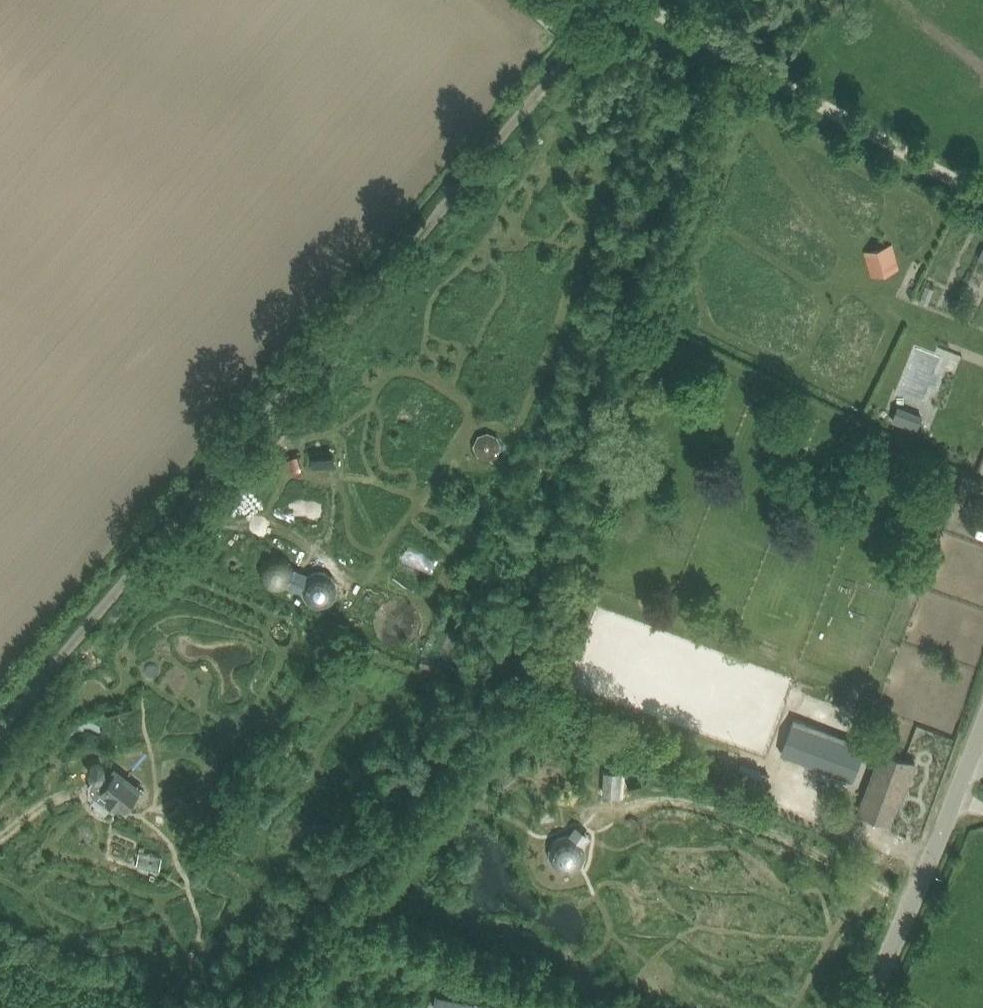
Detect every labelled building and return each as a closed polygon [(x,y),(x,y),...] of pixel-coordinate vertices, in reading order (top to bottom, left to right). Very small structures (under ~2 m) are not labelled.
[(924,414),(899,405),(893,421),(918,430),(924,414)] [(489,461),(491,461),(493,461),(495,460),(497,459),(498,458),(500,457),(501,456),(502,454),(502,452),(502,450),(502,449),(502,447),(502,445),(501,443),(500,442),(498,441),(497,440),(495,439),(493,439),(491,438),(489,439),(488,439),(486,440),(484,441),(483,442),(482,443),(481,445),(480,447),(480,449),(480,450),(480,452),(481,454),(482,456),(483,457),(484,458),(486,459),(488,460),(489,461)] [(319,575),(319,581),(313,582),(307,586),(303,591),(302,597),(303,604),(306,609),(312,613),(318,615),(324,614),(330,610),(334,605),(335,598),(334,592),(331,587),(336,582),(328,577),(319,575)] [(811,716),(794,760),(850,781),(863,747),(826,733),(829,724),(811,716)] [(916,762),(881,749),(860,809),(890,821),(907,788),(904,787),(916,762)] [(91,770),(91,771),(91,773),(91,774),(92,776),(93,777),(94,778),(95,778),(97,779),(98,779),(100,779),(101,778),(103,778),(104,777),(105,776),(106,774),(106,773),(106,771),(106,770),(106,768),(105,767),(104,766),(103,765),(101,764),(100,764),(98,764),(97,764),(95,764),(94,765),(93,766),(92,767),(91,768),(91,770)] [(102,789),(128,810),(146,788),(120,767),(102,789)] [(624,772),(605,770),(603,794),(622,795),(624,772)] [(556,868),(560,863),(566,866),(572,867),(578,865),(584,861),(587,855),(588,849),(586,842),(582,837),(576,834),(570,833),(563,835),(558,839),(555,845),(554,851),(548,851),(550,860),(556,868)] [(434,1007),(486,1007),(487,1000),(437,991),(434,1007)]
